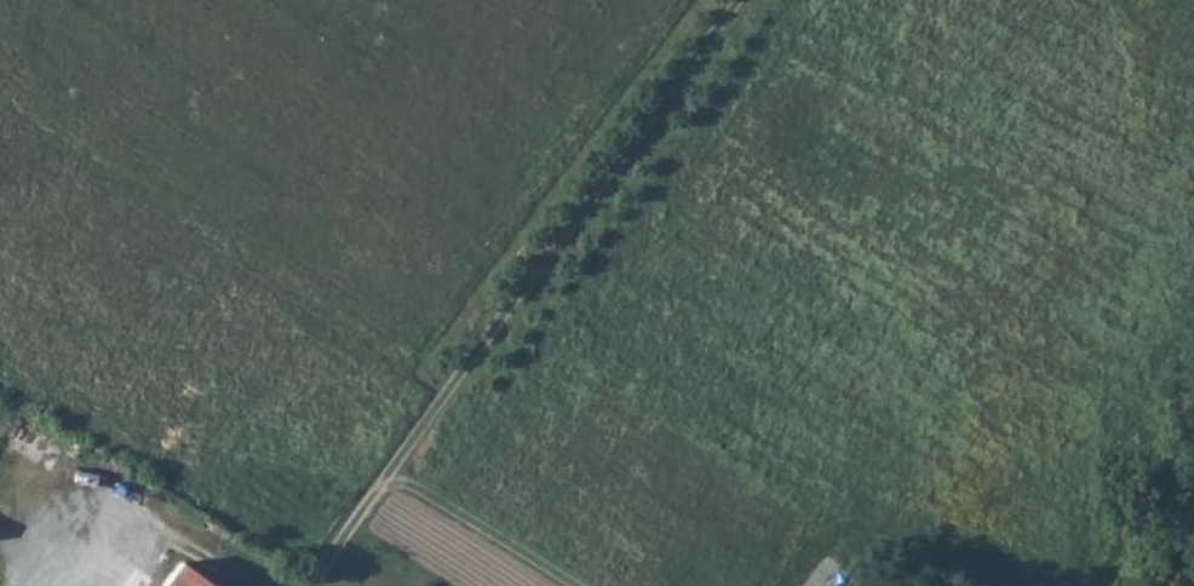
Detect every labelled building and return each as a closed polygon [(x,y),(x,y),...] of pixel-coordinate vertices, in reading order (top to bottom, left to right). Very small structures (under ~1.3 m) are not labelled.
[(161,585),(208,585),(178,563),(161,585)]
